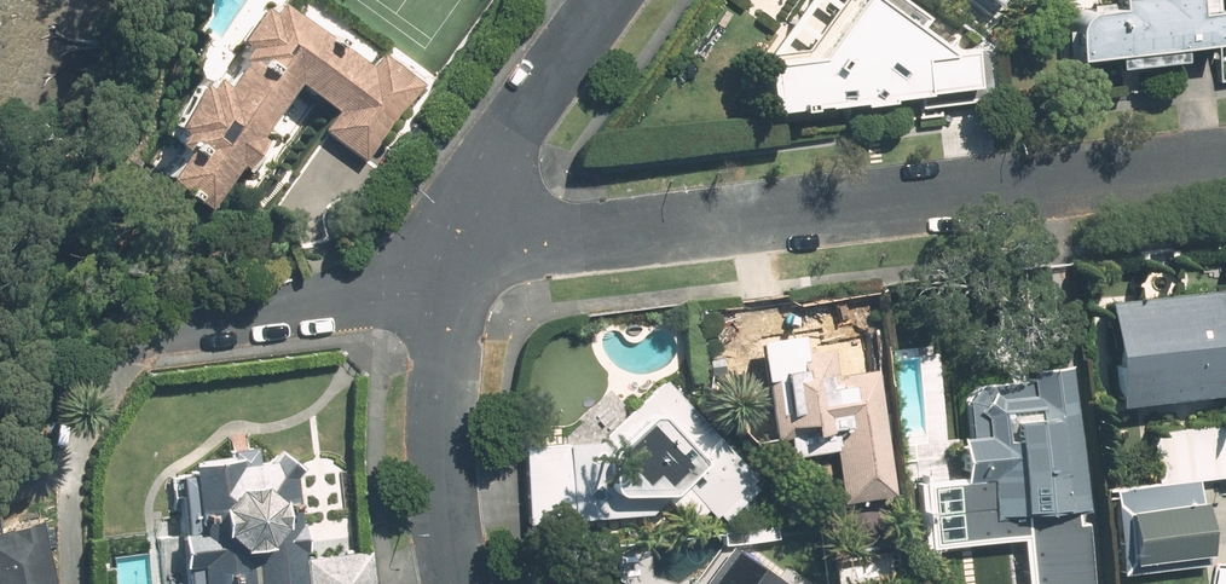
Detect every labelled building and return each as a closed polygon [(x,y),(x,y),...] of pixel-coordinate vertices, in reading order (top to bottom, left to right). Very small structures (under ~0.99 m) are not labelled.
[(970,88),(966,49),(943,52),(869,0),(835,0),(800,49),(764,53),(765,61),(757,63),(758,74),(755,74),(759,106),(762,106),(763,112),(786,110),(786,111),(800,109),(799,108),(815,106),(815,107),(851,103),(851,106),(882,102),(882,100),(919,95),(918,94),(970,88)] [(983,17),(996,0),(960,0),(983,17)] [(1212,44),(1208,9),(1187,12),(1185,0),(1104,0),(1105,2),(1080,5),(1080,10),(1070,15),(1064,24),(1063,36),(1066,60),(1105,56),(1106,69),(1173,61),(1171,48),(1212,44)] [(363,162),(417,85),(369,52),(361,64),(350,57),(340,57),(314,39),(317,34),(270,1),(262,13),(253,7),(229,40),(239,46),(230,58),(234,61),(216,87),(203,78),(196,86),(188,80),(156,127),(164,133),(157,143),(170,152),(152,179),(198,211),(229,166),(237,172),(258,142),(250,136),(287,84),(328,112),(316,129),(363,162)] [(1099,303),(1111,407),(1225,394),(1225,289),(1099,303)] [(837,504),(890,496),(871,370),(829,376),(824,349),(795,353),(793,335),(749,342),(755,381),(758,381),(767,441),(781,439),(784,458),(829,451),(837,504)] [(1059,364),(1017,369),(1019,381),(972,386),(959,401),(963,436),(950,438),(955,478),(913,483),(920,550),(1016,540),(1021,583),(1082,583),(1059,364)] [(660,382),(594,444),(521,450),(523,519),(646,515),(661,500),(687,527),(704,510),(711,518),(715,514),(722,522),(755,490),(748,483),(752,478),(660,382)] [(1222,424),(1147,433),(1153,486),(1225,478),(1225,458),(1222,424)] [(159,457),(174,583),(373,583),(369,550),(308,558),(295,441),(159,457)] [(33,507),(20,501),(2,506),(0,508),(0,583),(52,583),(33,507)] [(1199,502),(1119,511),(1126,565),(1205,556),(1199,502)] [(728,547),(701,583),(780,583),(728,547)]
